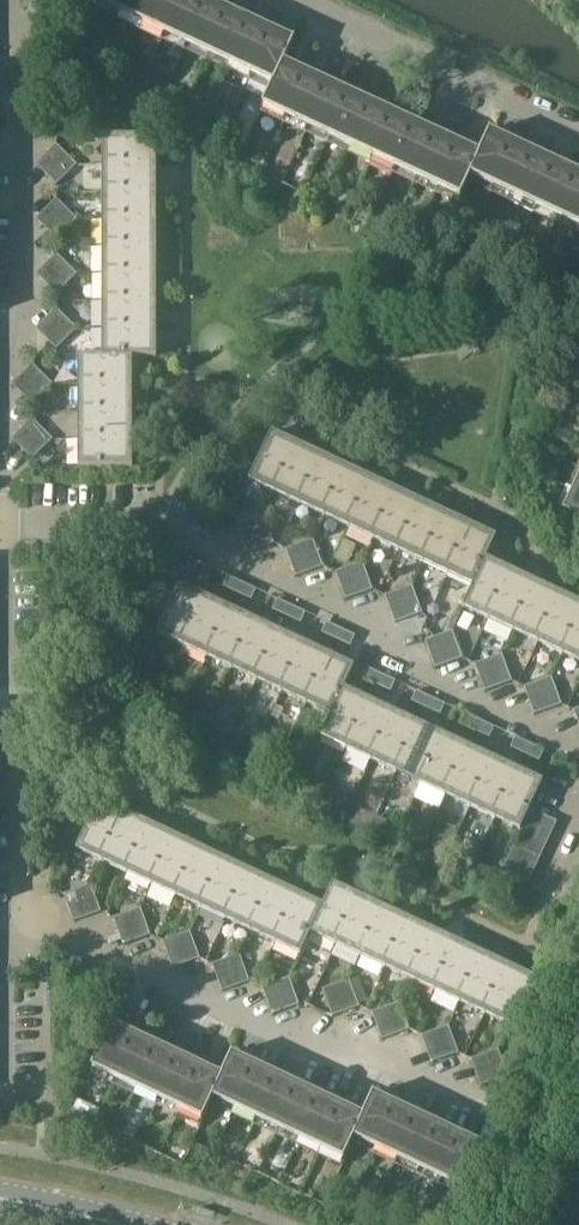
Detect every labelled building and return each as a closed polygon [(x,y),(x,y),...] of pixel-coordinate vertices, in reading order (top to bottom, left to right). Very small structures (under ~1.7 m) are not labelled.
[(99,6),(121,16),(128,0),(102,0),(99,6)] [(121,16),(143,26),(155,0),(128,0),(121,16)] [(143,26),(165,36),(182,0),(155,0),(143,26)] [(206,0),(182,0),(165,36),(187,46),(208,1),(206,0)] [(209,56),(230,11),(208,1),(187,46),(209,56)] [(231,67),(252,21),(230,11),(209,56),(231,67)] [(253,77),(274,31),(252,21),(231,67),(253,77)] [(296,42),(274,31),(253,77),(274,87),(275,87),(285,64),(286,64),(296,42)] [(306,73),(286,64),(285,64),(275,87),(274,87),(264,108),(286,118),(306,73)] [(308,128),(328,84),(306,73),(286,118),(308,128)] [(330,138),(350,94),(328,84),(308,128),(330,138)] [(170,85),(165,96),(176,101),(181,91),(170,85)] [(352,148),(372,104),(350,94),(330,138),(352,148)] [(374,159),(394,114),(372,104),(352,148),(374,159)] [(395,169),(416,124),(394,114),(374,159),(395,169)] [(417,179),(438,134),(416,124),(395,169),(417,179)] [(494,188),(515,143),(492,132),(481,154),(482,155),(471,178),(472,178),(494,188)] [(439,189),(460,145),(438,134),(417,179),(439,189)] [(158,137),(104,137),(104,165),(158,165),(158,137)] [(516,199),(537,153),(515,143),(494,188),(516,199)] [(482,155),(481,154),(460,145),(439,189),(462,200),(472,178),(471,178),(482,155)] [(48,176),(68,156),(57,146),(37,166),(48,176)] [(538,209),(559,164),(537,153),(516,199),(538,209)] [(78,166),(68,156),(48,176),(58,187),(78,166)] [(578,179),(578,173),(559,164),(538,209),(560,219),(578,179)] [(158,193),(158,165),(104,165),(104,193),(158,193)] [(560,219),(578,228),(578,179),(560,219)] [(314,191),(310,199),(323,205),(327,197),(314,191)] [(158,220),(158,193),(104,193),(104,220),(158,220)] [(47,232),(68,210),(58,200),(37,222),(47,232)] [(78,221),(68,210),(47,232),(58,242),(78,221)] [(158,248),(158,220),(104,220),(104,248),(158,248)] [(158,276),(158,248),(104,248),(104,276),(158,276)] [(47,286),(69,264),(58,254),(37,276),(47,286)] [(79,275),(69,264),(47,286),(58,296),(79,275)] [(158,303),(158,276),(104,276),(104,303),(158,303)] [(158,331),(158,303),(104,303),(104,331),(158,331)] [(77,330),(57,310),(47,320),(67,340),(77,330)] [(67,340),(47,320),(37,330),(57,351),(67,340)] [(158,359),(158,331),(104,331),(104,357),(104,358),(134,358),(134,359),(158,359)] [(134,386),(134,359),(134,358),(104,358),(104,357),(80,357),(80,386),(134,386)] [(24,397),(44,377),(34,366),(13,387),(24,397)] [(54,387),(44,377),(24,397),(34,408),(44,397),(54,387)] [(134,414),(134,386),(80,386),(80,414),(134,414)] [(134,442),(134,414),(80,414),(80,442),(134,442)] [(23,451),(43,431),(33,421),(13,441),(23,451)] [(53,441),(43,431),(23,451),(33,461),(53,441)] [(271,433),(249,482),(274,493),(296,445),(271,433)] [(134,469),(134,442),(80,442),(80,469),(134,469)] [(321,457),(296,445),(274,493),(299,505),(321,457)] [(346,468),(321,457),(299,505),(324,517),(346,468)] [(371,480),(346,468),(324,517),(348,528),(371,480)] [(373,540),(396,491),(371,480),(348,528),(373,540)] [(398,552),(421,503),(396,491),(373,540),(398,552)] [(575,491),(564,514),(578,521),(578,493),(575,491)] [(423,563),(446,515),(421,503),(398,552),(423,563)] [(471,526),(446,515),(423,563),(448,575),(471,526)] [(265,518),(239,528),(244,541),(270,531),(265,518)] [(497,539),(471,526),(448,575),(474,586),(487,560),(497,539)] [(275,545),(270,531),(244,541),(249,555),(275,545)] [(343,540),(334,560),(347,566),(356,546),(343,540)] [(293,565),(320,554),(314,541),(288,551),(293,565)] [(325,568),(320,554),(293,565),(298,578),(325,568)] [(203,577),(208,568),(192,560),(188,570),(203,577)] [(513,571),(487,560),(474,586),(464,608),(490,620),(513,571)] [(343,588),(369,578),(364,564),(338,574),(343,588)] [(538,583),(513,571),(490,620),(515,631),(538,583)] [(239,594),(243,584),(229,577),(225,587),(239,594)] [(374,591),(369,578),(343,588),(348,601),(374,591)] [(540,643),(563,595),(538,583),(515,631),(540,643)] [(253,600),(257,591),(243,584),(239,594),(253,600)] [(205,598),(180,586),(158,634),(183,645),(205,598)] [(414,587),(386,597),(391,611),(419,601),(414,587)] [(563,595),(540,643),(565,654),(578,625),(578,602),(563,595)] [(230,610),(205,598),(183,645),(208,657),(230,610)] [(288,617),(292,607),(278,601),(274,610),(288,617)] [(424,614),(419,601),(391,611),(396,624),(424,614)] [(302,623),(307,614),(292,607),(288,617),(302,623)] [(255,621),(230,610),(208,657),(232,669),(255,621)] [(279,633),(255,621),(232,669),(257,680),(279,633)] [(338,640),(342,630),(328,624),(324,634),(338,640)] [(565,654),(578,661),(578,625),(565,654)] [(352,647),(356,637),(342,630),(338,640),(352,647)] [(282,692),(304,645),(279,633),(257,680),(282,692)] [(432,656),(458,647),(453,633),(427,643),(432,656)] [(307,703),(329,656),(304,645),(282,692),(307,703)] [(463,660),(458,647),(432,656),(437,670),(463,660)] [(357,669),(329,656),(307,703),(332,715),(333,716),(345,690),(347,690),(357,669)] [(481,679),(508,669),(503,656),(476,666),(481,679)] [(486,692),(513,682),(508,669),(481,679),(486,692)] [(378,686),(382,676),(368,670),(364,680),(378,686)] [(392,693),(397,683),(382,676),(378,686),(383,689),(392,693)] [(531,703),(557,693),(552,680),(526,689),(531,703)] [(378,686),(374,694),(380,696),(383,689),(378,686)] [(349,750),(372,702),(347,690),(345,690),(333,716),(332,715),(322,737),(349,750)] [(428,709),(432,699),(418,692),(413,703),(428,709)] [(562,706),(557,693),(531,703),(536,716),(562,706)] [(442,716),(447,706),(432,699),(428,709),(442,716)] [(374,762),(397,714),(372,702),(349,750),(374,762)] [(399,773),(422,725),(397,714),(374,762),(399,773)] [(477,733),(482,723),(468,716),(463,726),(477,733)] [(492,739),(496,729),(482,723),(477,733),(492,739)] [(447,737),(422,725),(399,773),(424,785),(447,737)] [(265,731),(258,745),(265,749),(272,734),(265,731)] [(472,748),(447,737),(424,785),(449,797),(472,748)] [(527,756),(531,746),(517,739),(513,749),(527,756)] [(541,762),(545,753),(531,746),(527,756),(541,762)] [(496,760),(472,748),(449,797),(474,808),(496,760)] [(521,772),(496,760),(474,808),(499,820),(521,772)] [(533,811),(546,783),(521,772),(499,820),(523,831),(524,832),(528,824),(533,811)] [(330,789),(321,810),(344,820),(354,799),(330,789)] [(100,801),(77,850),(102,862),(125,813),(100,801)] [(553,835),(559,822),(533,811),(528,824),(553,835)] [(150,825),(125,813),(102,862),(127,873),(150,825)] [(547,848),(553,835),(528,824),(524,832),(523,831),(521,836),(547,848)] [(175,836),(150,825),(127,873),(152,885),(175,836)] [(200,848),(175,836),(152,885),(177,896),(200,848)] [(541,861),(547,848),(521,836),(515,849),(541,861)] [(202,908),(225,859),(200,848),(177,896),(202,908)] [(535,874),(541,861),(515,849),(509,862),(535,874)] [(227,920),(250,871),(225,859),(202,908),(227,920)] [(529,887),(535,874),(509,862),(503,874),(529,887)] [(275,882),(250,871),(227,920),(252,931),(275,882)] [(277,943),(299,894),(275,882),(252,931),(277,943)] [(337,944),(359,896),(334,884),(324,906),(325,906),(312,933),(313,933),(337,944)] [(70,908),(97,898),(92,885),(65,894),(70,908)] [(572,892),(566,904),(578,910),(578,895),(572,892)] [(325,906),(324,906),(299,894),(277,943),(303,955),(313,933),(312,933),(325,906)] [(362,956),(384,907),(359,896),(337,944),(362,956)] [(102,912),(97,898),(70,908),(74,922),(102,912)] [(387,967),(409,919),(384,907),(362,956),(387,967)] [(142,908),(115,917),(120,931),(147,922),(142,908)] [(411,979),(434,931),(409,919),(387,967),(411,979)] [(152,935),(147,922),(120,931),(124,945),(152,935)] [(191,931),(164,941),(169,955),(196,945),(191,931)] [(436,990),(459,942),(434,931),(411,979),(436,990)] [(484,954),(459,942),(436,990),(461,1002),(484,954)] [(202,959),(196,945),(169,955),(174,969),(202,959)] [(486,1014),(509,966),(484,954),(461,1002),(486,1014)] [(241,955),(214,965),(219,978),(246,968),(241,955)] [(511,1025),(534,977),(509,966),(486,1014),(511,1025)] [(250,981),(246,968),(219,978),(224,991),(250,981)] [(290,977),(263,987),(268,1001),(295,991),(290,977)] [(559,989),(534,977),(511,1025),(536,1037),(559,989)] [(350,980),(337,985),(347,1012),(360,1007),(350,980)] [(347,1012),(337,985),(324,990),(334,1017),(347,1012)] [(300,1005),(295,991),(268,1001),(273,1015),(300,1005)] [(400,1003),(373,1013),(378,1026),(405,1017),(400,1003)] [(410,1030),(405,1017),(378,1026),(383,1040),(410,1030)] [(136,1035),(115,1024),(94,1069),(115,1079),(136,1035)] [(427,1050),(454,1040),(449,1026),(422,1036),(427,1050)] [(137,1090),(158,1045),(136,1035),(115,1079),(137,1090)] [(459,1054),(454,1040),(427,1050),(432,1064),(459,1054)] [(180,1055),(158,1045),(137,1090),(159,1100),(180,1055)] [(499,1049),(472,1059),(477,1073),(504,1063),(499,1049)] [(235,1108),(255,1065),(234,1054),(224,1076),(225,1077),(215,1099),(235,1108)] [(181,1110),(202,1066),(180,1055),(159,1100),(181,1110)] [(509,1077),(504,1063),(477,1073),(482,1086),(509,1077)] [(256,1119),(277,1075),(255,1065),(235,1108),(256,1119)] [(224,1076),(202,1066),(181,1110),(205,1120),(215,1099),(225,1077),(224,1076)] [(278,1129),(299,1085),(277,1075),(256,1119),(278,1129)] [(300,1140),(321,1096),(299,1085),(278,1129),(300,1140)] [(377,1150),(398,1106),(375,1094),(364,1116),(354,1139),(355,1139),(377,1150)] [(322,1150),(343,1106),(321,1096),(300,1140),(322,1150)] [(354,1139),(364,1116),(343,1106),(322,1150),(345,1161),(355,1139),(354,1139)] [(399,1160),(420,1116),(398,1106),(377,1150),(399,1160)] [(421,1171),(442,1126),(420,1116),(399,1160),(421,1171)] [(443,1181),(463,1137),(442,1126),(421,1171),(443,1181)] [(485,1147),(484,1146),(463,1137),(443,1181),(464,1191),(485,1147)]
